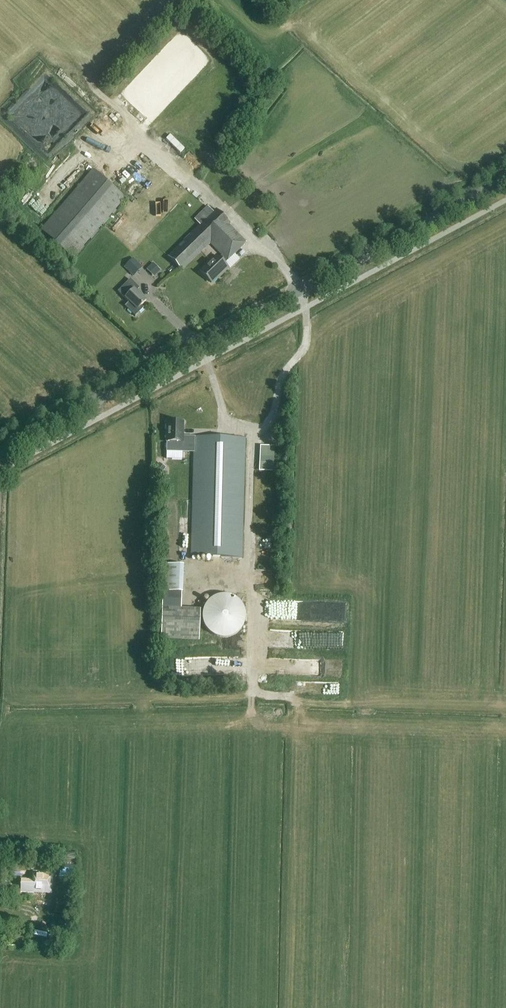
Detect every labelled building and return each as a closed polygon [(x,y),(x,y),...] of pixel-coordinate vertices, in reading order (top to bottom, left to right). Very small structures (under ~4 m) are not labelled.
[(94,170),(41,230),(73,256),(97,230),(126,256),(182,200),(137,157),(111,185),(94,170)] [(200,225),(168,257),(169,258),(182,272),(210,244),(220,255),(218,258),(216,255),(199,272),(211,284),(217,277),(220,274),(222,275),(229,268),(223,261),(227,258),(229,259),(234,254),(246,243),(228,225),(230,223),(217,209),(213,212),(208,207),(194,220),(200,225)] [(133,277),(143,268),(133,258),(124,268),(133,277)] [(153,263),(147,270),(154,277),(161,271),(153,263)] [(135,316),(143,308),(141,306),(147,301),(136,291),(139,289),(130,280),(118,292),(129,303),(126,306),(135,316)] [(167,422),(167,442),(178,442),(177,449),(177,453),(194,453),(192,557),(241,558),(245,438),(183,437),(183,423),(167,422)] [(259,447),(259,463),(273,464),(274,447),(259,447)] [(159,463),(154,470),(160,475),(166,468),(159,463)] [(183,566),(164,565),(163,593),(173,593),(182,593),(183,566)] [(182,609),(182,593),(173,593),(163,593),(162,608),(182,609)] [(226,621),(216,617),(211,631),(238,640),(251,604),(227,595),(223,607),(230,609),(226,621)] [(162,608),(161,608),(160,640),(199,641),(200,609),(182,609),(162,608)] [(58,877),(73,878),(74,854),(59,853),(58,877)] [(21,881),(21,893),(52,894),(53,874),(33,873),(32,881),(21,881)]
